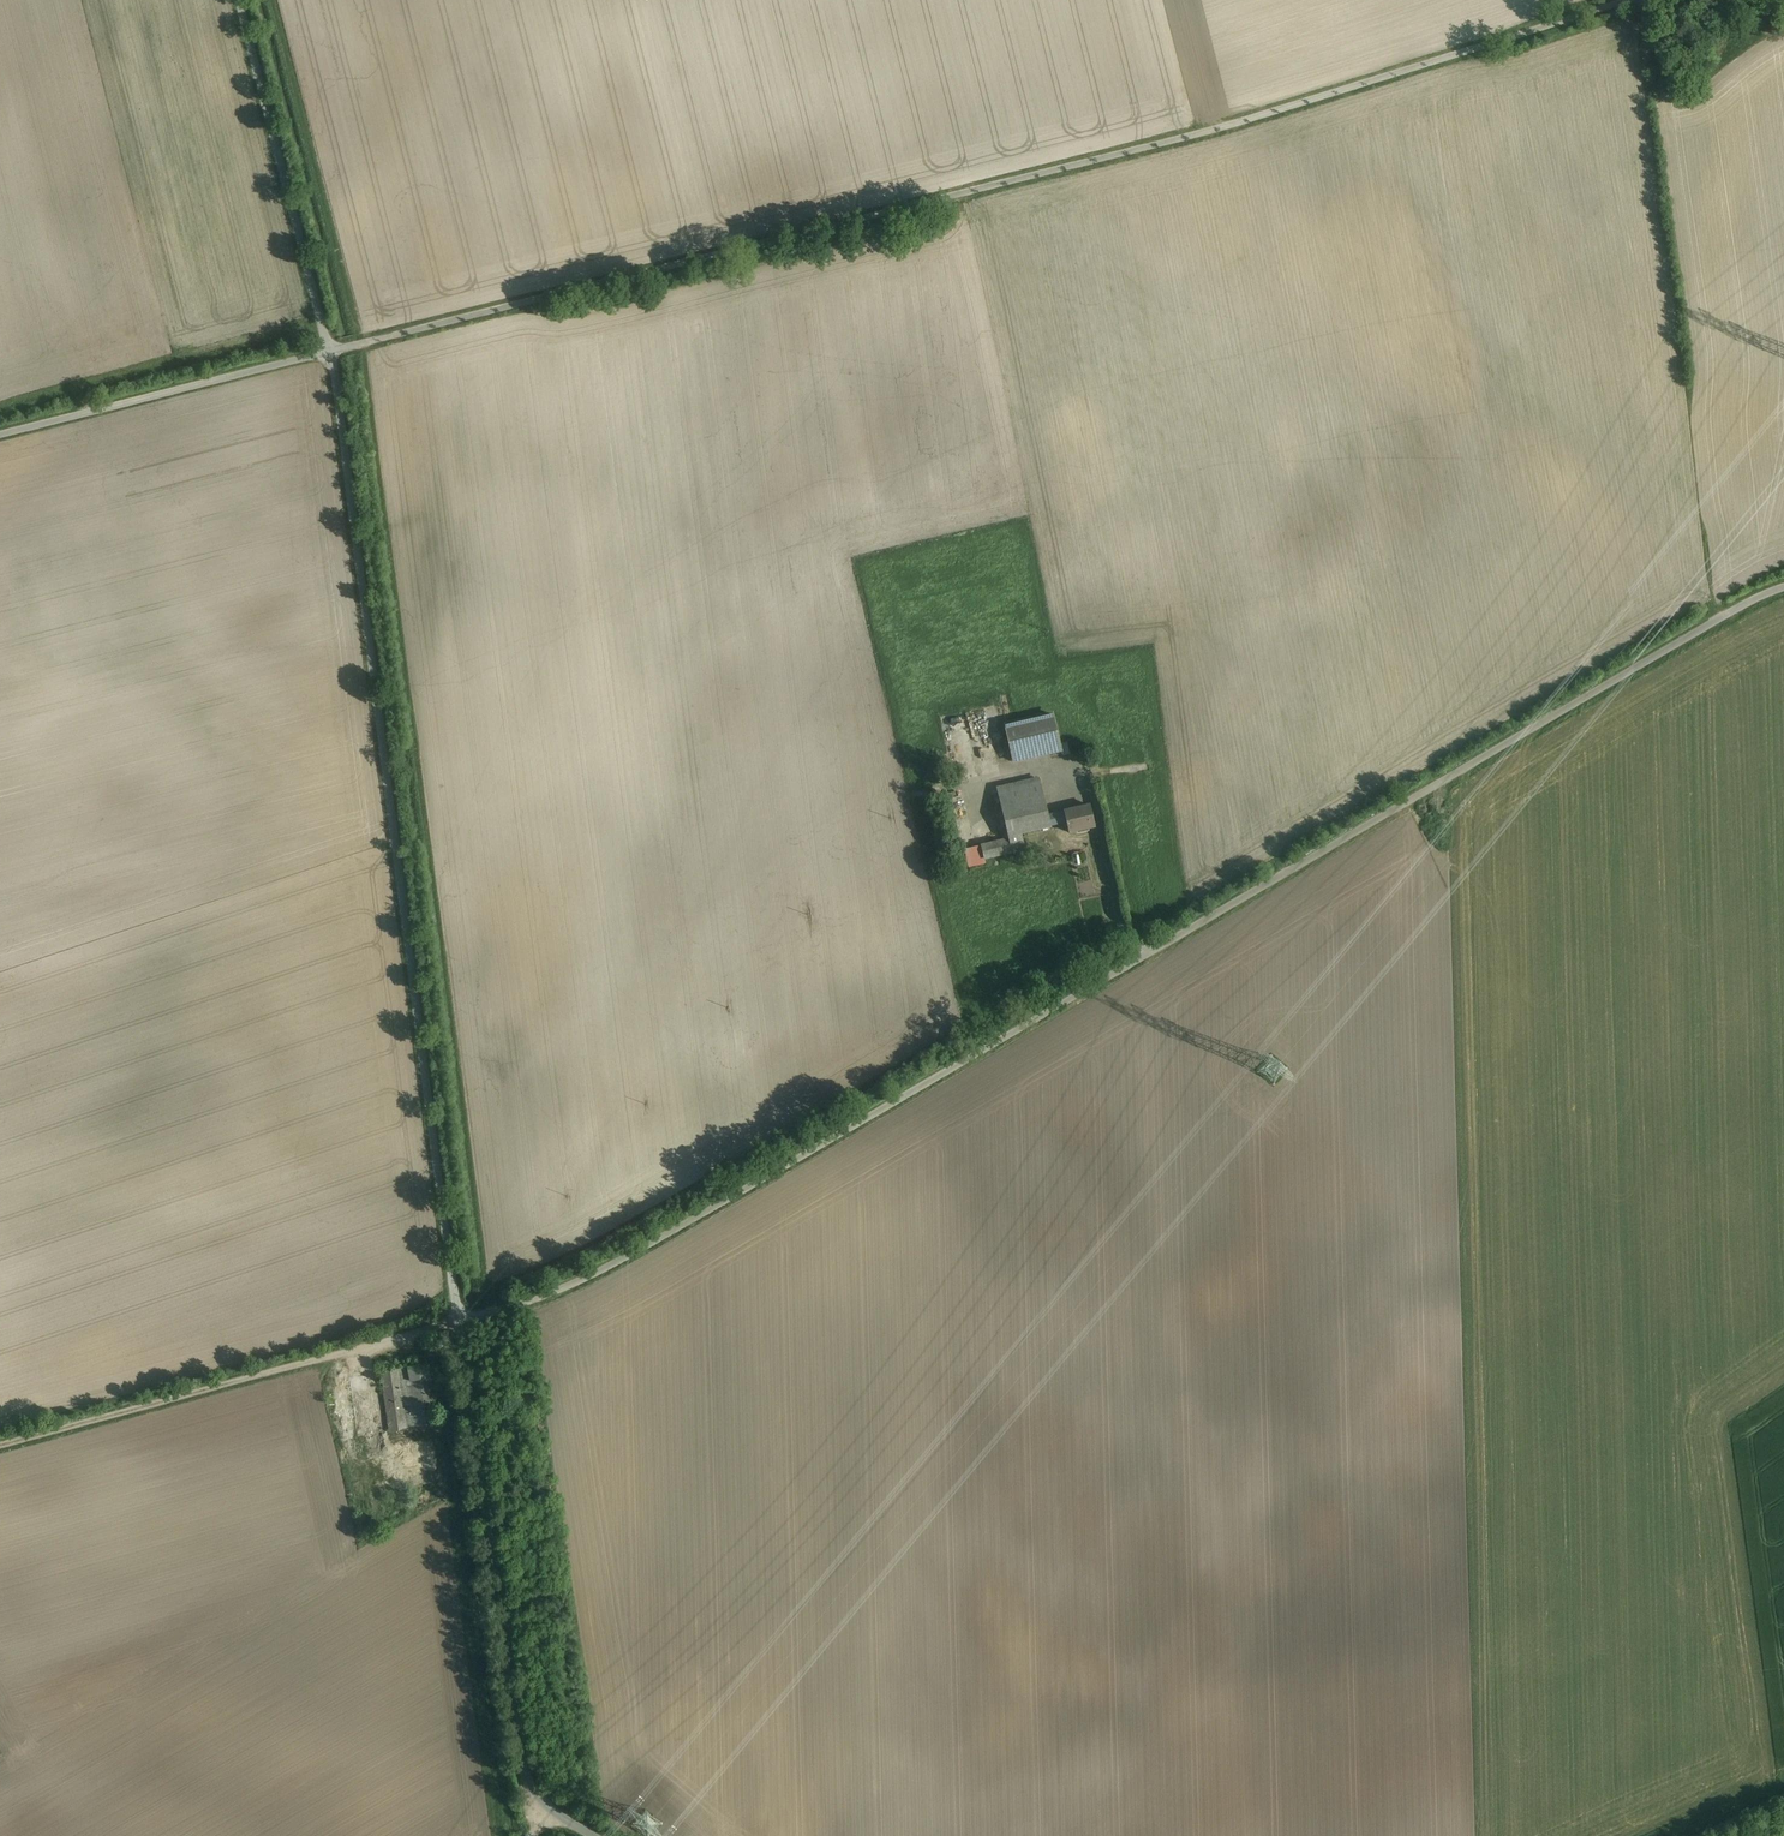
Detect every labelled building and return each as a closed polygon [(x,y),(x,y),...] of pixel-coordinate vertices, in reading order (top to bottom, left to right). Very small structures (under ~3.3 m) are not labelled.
[(1061,751),(1051,708),(1002,720),(1011,762),(1061,751)] [(1048,816),(1039,780),(997,791),(1009,840),(964,851),(968,870),(985,866),(984,859),(1025,849),(1021,834),(1051,827),(1050,826),(1048,816)] [(1090,806),(1064,812),(1064,813),(1066,823),(1069,834),(1095,828),(1090,806)] [(1064,813),(1048,816),(1050,826),(1066,823),(1064,813)] [(428,1365),(399,1369),(401,1384),(411,1383),(418,1427),(437,1424),(428,1365)] [(401,1384),(399,1369),(380,1371),(389,1433),(418,1429),(418,1427),(411,1383),(401,1384)]
